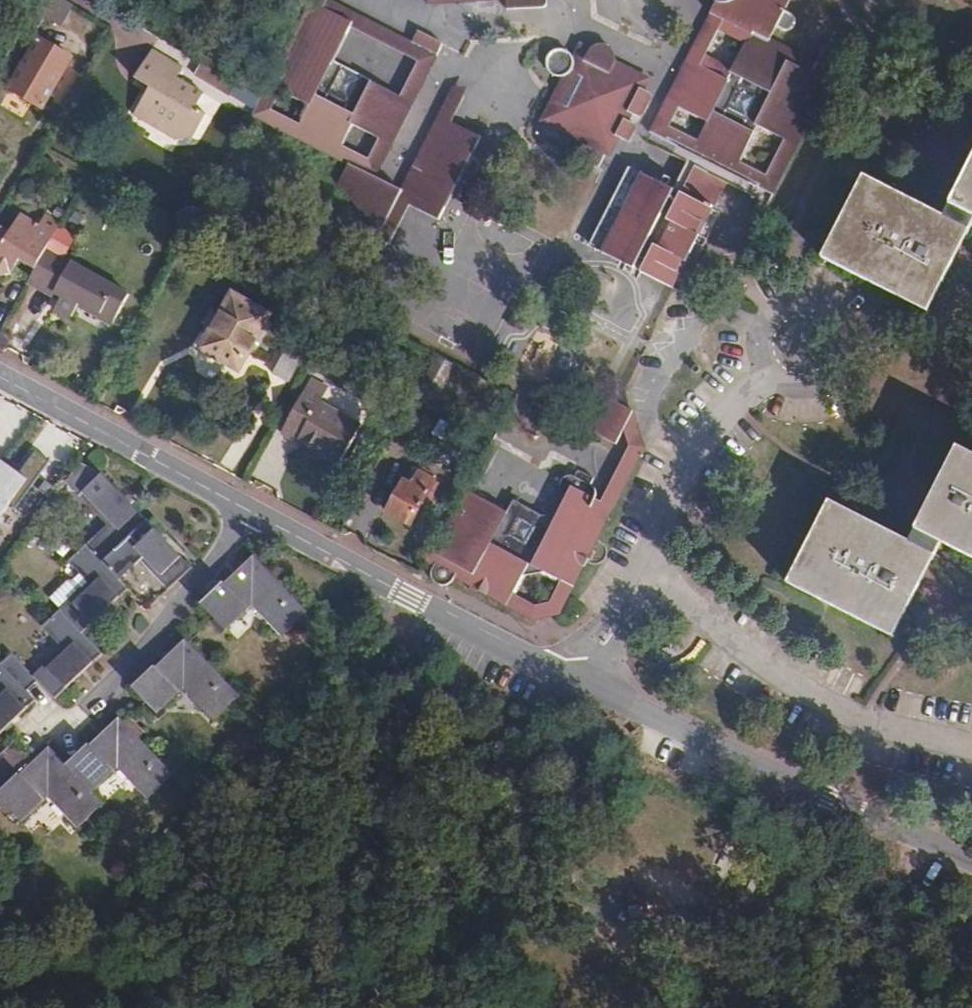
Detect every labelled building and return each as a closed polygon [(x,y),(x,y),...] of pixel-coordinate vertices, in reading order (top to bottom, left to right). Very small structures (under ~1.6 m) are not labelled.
[(66,0),(41,0),(27,23),(41,31),(49,18),(60,24),(72,3),(66,0)] [(330,0),(311,0),(310,2),(321,8),(322,6),(352,21),(350,26),(418,60),(400,95),(413,102),(438,53),(412,41),(330,0)] [(506,9),(547,6),(546,0),(505,0),(506,9)] [(711,0),(716,2),(668,101),(666,101),(646,141),(695,166),(682,192),(634,169),(594,248),(674,289),(716,205),(732,174),(773,195),(840,64),(836,56),(822,49),(815,63),(770,39),(776,27),(783,30),(786,31),(789,31),(791,29),(793,27),(796,23),(796,20),(795,16),(793,14),(789,11),(785,9),(789,0),(711,0)] [(261,98),(253,115),(333,157),(340,143),(342,145),(352,124),(379,138),(393,144),(413,102),(400,95),(333,60),(350,26),(352,21),(322,6),(321,8),(310,2),(288,46),(264,94),(261,98)] [(418,29),(412,41),(438,53),(444,42),(418,29)] [(44,108),(72,57),(38,38),(9,88),(44,108)] [(611,157),(620,137),(595,124),(590,132),(557,115),(589,48),(591,47),(580,42),(572,55),(575,58),(574,61),(573,66),(572,69),(570,72),(566,74),(565,75),(563,75),(540,121),(611,157)] [(649,93),(644,90),(609,73),(616,60),(616,57),(616,54),(614,50),(612,48),(609,45),(605,44),(601,44),(598,44),(594,46),(591,47),(589,48),(557,115),(590,132),(595,124),(620,137),(627,140),(629,141),(630,140),(632,139),(635,132),(637,127),(636,125),(635,124),(634,123),(630,121),(633,113),(638,115),(641,116),(642,115),(643,114),(645,111),(651,100),(652,96),(651,94),(649,93)] [(134,114),(150,123),(156,117),(177,129),(176,138),(193,137),(207,115),(194,107),(203,91),(177,76),(182,66),(153,48),(135,77),(153,88),(151,92),(149,92),(147,93),(146,94),(134,114)] [(558,76),(563,75),(565,75),(566,74),(570,72),(572,69),(573,66),(574,61),(575,58),(572,55),(572,53),(566,50),(563,48),(559,48),(556,48),(551,51),(547,54),(545,60),(546,65),(548,70),(549,72),(552,74),(556,75),(558,76)] [(609,73),(644,90),(650,78),(616,60),(609,73)] [(230,95),(236,83),(233,81),(202,63),(195,75),(230,95)] [(238,84),(261,98),(264,94),(240,81),(238,84)] [(245,109),(253,115),(261,98),(238,84),(236,89),(250,97),(245,109)] [(438,115),(451,121),(469,87),(454,85),(438,115)] [(410,202),(409,204),(440,220),(481,136),(451,121),(438,115),(401,189),(398,195),(410,202)] [(156,117),(150,123),(176,138),(177,129),(156,117)] [(355,187),(380,200),(369,221),(389,244),(409,204),(410,202),(398,195),(401,189),(376,176),(393,144),(379,138),(369,158),(342,145),(340,143),(333,157),(347,164),(362,172),(355,187)] [(971,215),(971,162),(950,204),(971,215)] [(347,164),(338,182),(369,221),(380,200),(355,187),(362,172),(347,164)] [(971,227),(971,215),(950,204),(944,216),(864,175),(822,257),(830,261),(859,276),(929,311),(957,257),(960,251),(963,245),(971,227)] [(61,222),(46,214),(39,225),(25,217),(19,217),(12,230),(0,223),(0,275),(12,271),(20,257),(23,252),(39,261),(51,239),(61,222)] [(62,245),(51,239),(39,261),(36,267),(29,280),(54,294),(56,290),(63,295),(61,298),(55,307),(72,317),(79,304),(82,301),(116,319),(130,294),(57,254),(62,245)] [(36,267),(39,261),(23,252),(20,257),(36,267)] [(193,301),(199,291),(190,286),(185,294),(190,297),(190,299),(193,301)] [(239,370),(269,314),(232,292),(200,348),(239,370)] [(113,323),(116,319),(82,301),(79,304),(113,323)] [(305,350),(310,340),(302,337),(297,347),(305,350)] [(288,381),(302,354),(287,346),(273,373),(288,381)] [(439,390),(453,365),(445,362),(433,387),(439,390)] [(328,388),(310,379),(306,387),(323,396),(328,388)] [(306,387),(281,432),(299,442),(301,438),(324,450),(322,454),(339,463),(361,424),(320,402),(323,396),(306,387)] [(637,419),(632,406),(619,398),(615,407),(598,398),(592,410),(601,414),(595,429),(616,439),(623,426),(637,419)] [(639,458),(647,443),(637,419),(623,426),(630,443),(626,451),(639,458)] [(453,463),(467,437),(441,422),(426,449),(453,463)] [(27,466),(13,453),(22,441),(0,427),(0,500),(27,466)] [(299,442),(322,454),(324,450),(301,438),(299,442)] [(941,542),(971,558),(971,454),(958,447),(941,480),(915,529),(941,542)] [(609,518),(639,458),(626,451),(602,497),(595,495),(594,497),(592,500),(591,501),(589,502),(591,516),(602,521),(609,518)] [(102,473),(80,461),(64,482),(81,465),(101,475),(78,496),(108,528),(88,546),(103,563),(147,520),(120,493),(102,473)] [(81,465),(64,482),(78,496),(101,475),(81,465)] [(413,466),(405,478),(411,481),(418,469),(413,466)] [(418,469),(431,477),(434,474),(420,466),(418,469)] [(562,576),(576,583),(609,518),(602,521),(591,516),(589,502),(591,501),(592,500),(594,497),(595,495),(597,492),(597,489),(595,486),(593,484),(592,482),(595,475),(579,467),(574,474),(572,473),(568,473),(565,472),(562,476),(561,480),(560,482),(560,486),(561,489),(563,491),(564,494),(557,509),(541,512),(513,499),(508,509),(468,487),(426,562),(433,565),(433,568),(433,573),(436,578),(440,581),(443,582),(447,582),(451,580),(454,576),(507,603),(513,591),(516,593),(526,572),(530,564),(534,563),(542,568),(561,578),(562,576)] [(436,480),(431,477),(418,469),(411,481),(405,478),(387,512),(411,525),(436,480)] [(931,563),(941,542),(915,529),(913,533),(909,540),(862,516),(829,500),(788,583),(893,637),(915,593),(922,579),(931,563)] [(172,546),(147,520),(103,563),(128,589),(172,546)] [(67,561),(80,575),(89,584),(82,591),(61,611),(83,633),(128,589),(103,563),(88,546),(86,545),(85,546),(77,552),(67,561)] [(172,546),(128,589),(148,611),(192,568),(172,546)] [(308,613),(275,576),(254,554),(224,583),(223,582),(201,603),(214,618),(226,631),(249,611),(246,607),(253,601),(273,623),(270,626),(281,638),(308,613)] [(530,564),(526,572),(542,568),(534,563),(530,564)] [(89,584),(80,575),(73,582),(82,591),(89,584)] [(562,610),(563,607),(576,583),(562,576),(561,578),(550,598),(535,602),(516,593),(513,591),(507,603),(535,617),(562,610)] [(82,591),(73,582),(67,583),(49,599),(59,609),(60,610),(61,611),(82,591)] [(61,611),(60,610),(51,618),(50,617),(43,624),(65,647),(35,676),(38,681),(55,700),(103,653),(83,633),(61,611)] [(213,720),(236,699),(240,696),(189,642),(186,638),(156,667),(155,666),(132,687),(144,699),(157,714),(180,693),(177,690),(184,684),(205,706),(202,708),(213,720)] [(36,700),(27,691),(38,681),(35,676),(13,653),(1,664),(0,662),(0,734),(36,700)] [(173,774),(123,720),(119,716),(89,746),(88,744),(67,764),(92,791),(114,771),(110,769),(118,762),(139,784),(136,787),(146,798),(170,777),(173,774)] [(27,768),(34,762),(15,741),(8,748),(27,768)] [(67,764),(49,746),(34,762),(27,768),(8,748),(0,756),(0,799),(21,822),(46,801),(42,797),(50,791),(70,813),(68,816),(78,827),(100,807),(104,804),(92,791),(67,764)]
